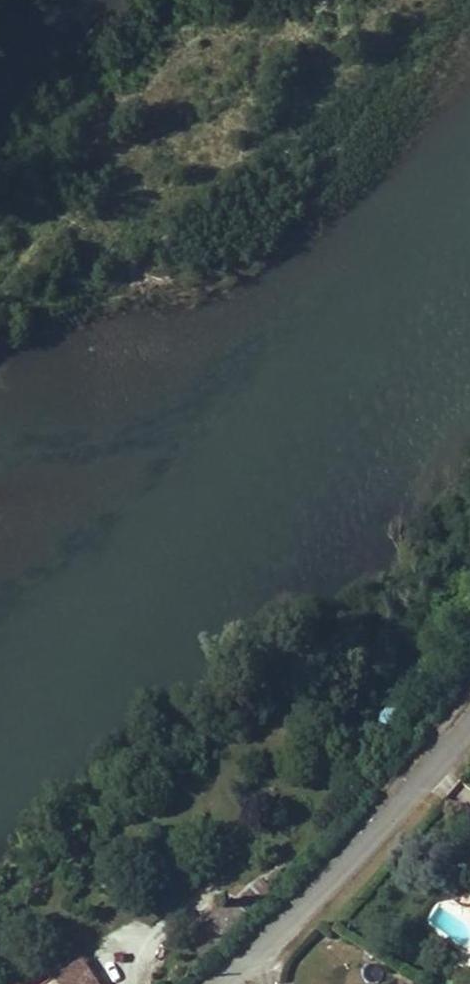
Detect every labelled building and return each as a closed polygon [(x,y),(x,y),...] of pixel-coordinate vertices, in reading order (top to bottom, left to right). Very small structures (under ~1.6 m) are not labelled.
[(94,981),(83,962),(55,979),(58,983),(96,983),(94,981)]
